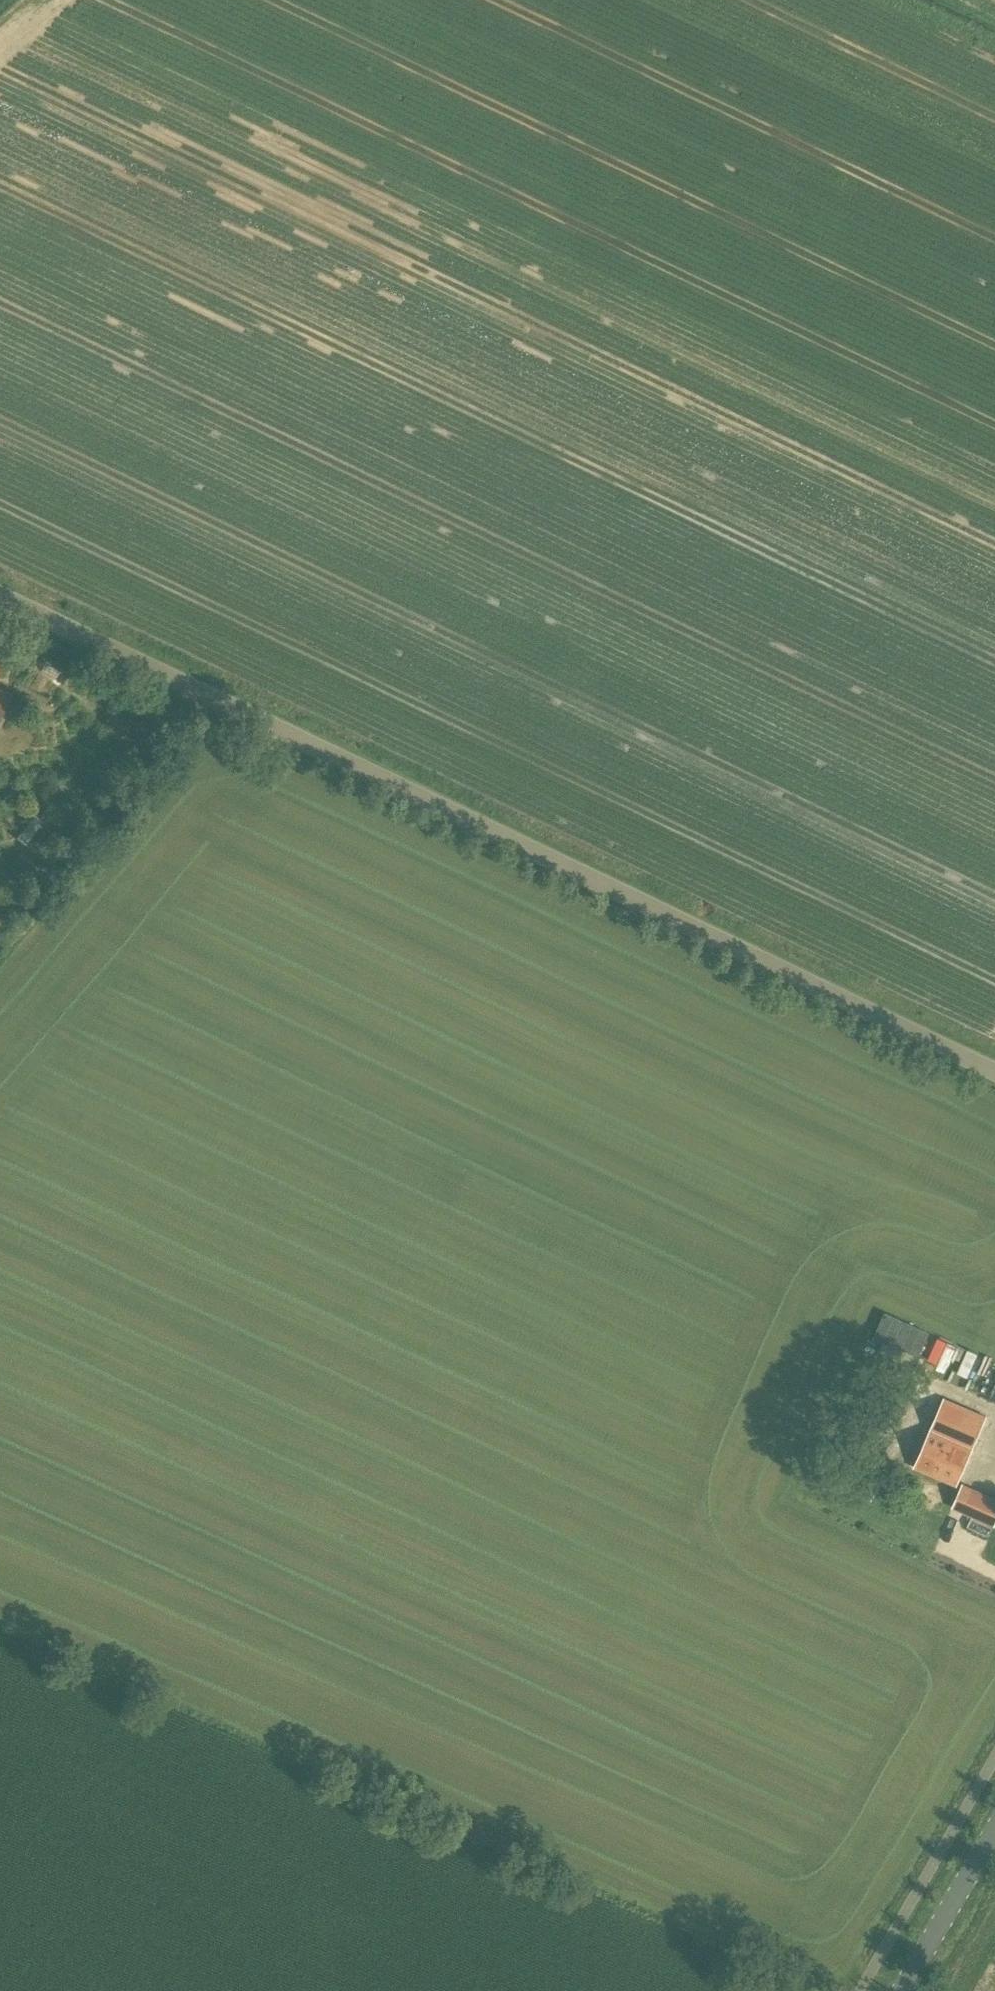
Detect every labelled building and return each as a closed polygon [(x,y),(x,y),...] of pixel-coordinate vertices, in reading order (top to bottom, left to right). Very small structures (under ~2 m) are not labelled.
[(1,669),(9,655),(0,650),(0,669),(1,669)] [(11,695),(6,693),(0,689),(0,715),(11,695)] [(932,1420),(911,1466),(916,1469),(937,1478),(956,1486),(987,1414),(944,1394),(932,1420)] [(961,1510),(994,1524),(994,1522),(994,1499),(971,1488),(961,1510)]
